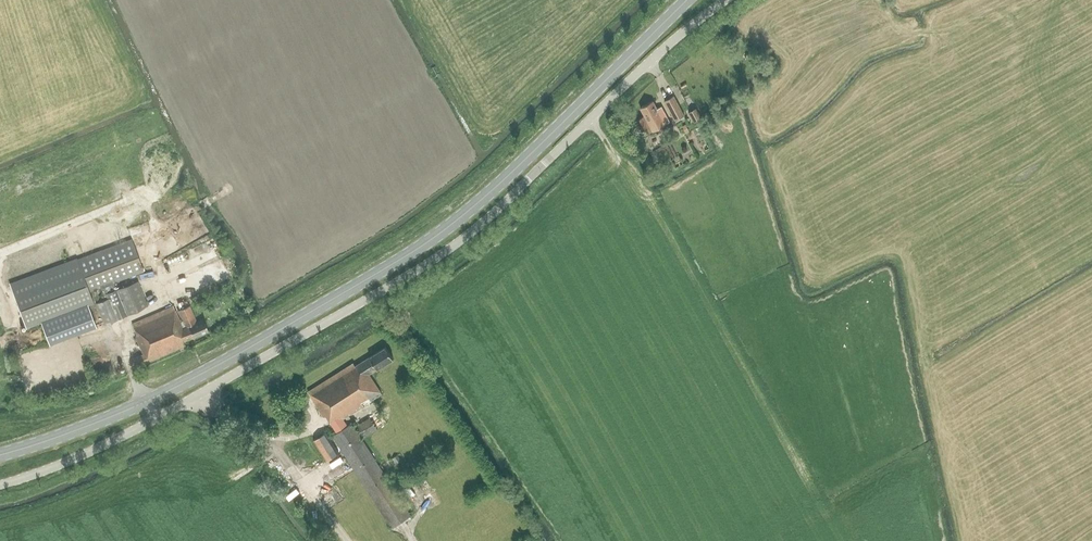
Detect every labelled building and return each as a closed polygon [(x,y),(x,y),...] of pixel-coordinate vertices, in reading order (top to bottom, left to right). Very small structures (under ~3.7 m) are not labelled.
[(675,120),(682,116),(684,115),(675,96),(665,101),(675,120)] [(657,109),(653,101),(641,107),(645,116),(636,121),(642,132),(643,133),(644,134),(645,134),(646,134),(647,134),(648,134),(649,133),(650,132),(650,131),(650,130),(650,129),(650,128),(646,122),(648,121),(653,131),(666,125),(663,121),(668,118),(661,107),(657,109)] [(694,122),(702,118),(697,108),(688,112),(694,122)] [(116,290),(113,283),(143,271),(131,239),(77,260),(89,292),(100,288),(105,300),(104,300),(102,296),(94,299),(96,303),(104,324),(144,309),(134,283),(116,290)] [(49,344),(96,326),(88,306),(94,304),(77,260),(77,258),(9,284),(26,329),(41,324),(49,344)] [(197,322),(189,306),(178,311),(186,328),(183,329),(173,307),(133,324),(137,335),(136,336),(143,354),(134,358),(137,366),(146,362),(185,345),(183,341),(208,331),(203,319),(197,322)] [(369,374),(394,359),(386,347),(356,366),(354,363),(308,392),(311,395),(309,396),(310,399),(312,398),(324,417),(326,416),(337,433),(333,436),(392,528),(411,515),(352,423),(346,427),(342,420),(382,394),(369,374)] [(364,438),(386,423),(379,412),(356,426),(364,438)] [(327,461),(339,453),(326,432),(314,440),(327,461)] [(396,464),(401,461),(397,455),(393,459),(396,464)]
